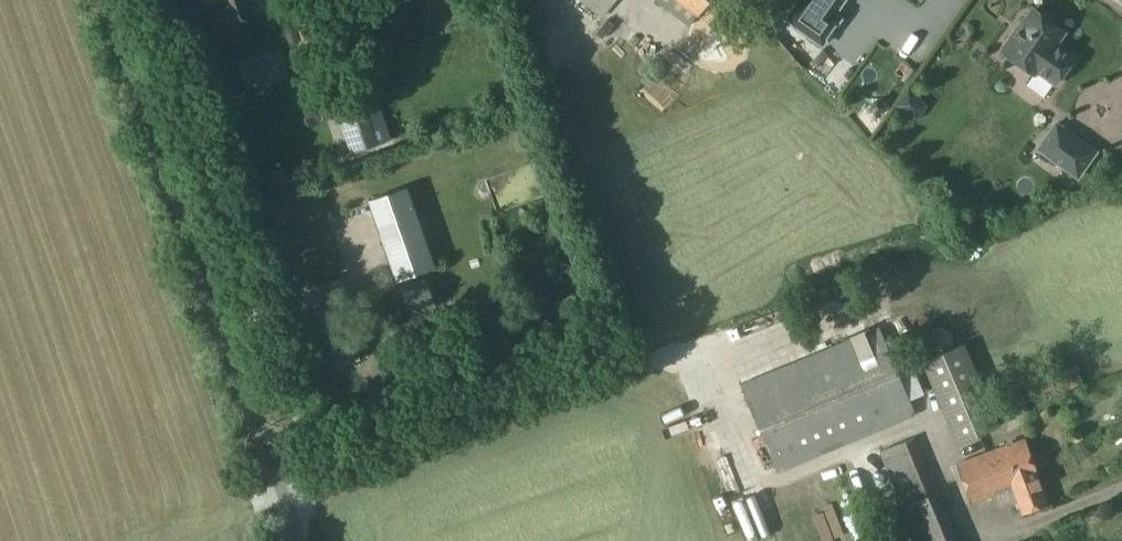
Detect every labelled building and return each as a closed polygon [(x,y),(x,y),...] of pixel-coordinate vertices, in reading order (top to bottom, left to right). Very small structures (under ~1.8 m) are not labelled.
[(227,6),(225,7),(230,22),(256,13),(251,0),(225,0),(227,6)] [(616,28),(637,0),(578,0),(616,28)] [(697,15),(709,0),(677,0),(697,15)] [(790,13),(826,41),(847,13),(842,9),(850,0),(799,0),(790,13)] [(1055,43),(1064,31),(1034,9),(1015,35),(1013,33),(1004,45),(1006,47),(1004,50),(1026,66),(1029,62),(1056,82),(1074,57),(1055,43)] [(836,99),(855,81),(826,50),(807,68),(836,99)] [(344,118),(355,151),(393,139),(382,106),(344,118)] [(1057,123),(1038,148),(1078,176),(1096,151),(1057,123)] [(398,279),(436,266),(409,187),(371,199),(398,279)] [(400,287),(409,314),(435,305),(426,278),(400,287)] [(916,414),(879,326),(741,383),(778,471),(916,414)] [(999,425),(965,343),(922,360),(957,443),(999,425)] [(937,491),(915,437),(880,451),(901,504),(890,508),(903,540),(958,540),(937,491)] [(958,464),(972,501),(995,493),(1000,505),(1018,498),(1023,511),(1047,502),(1024,439),(958,464)]
